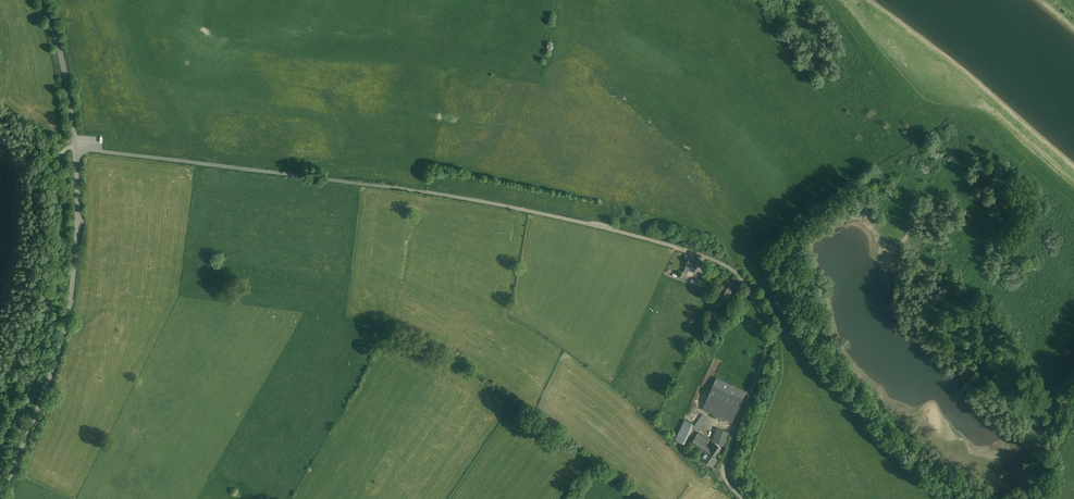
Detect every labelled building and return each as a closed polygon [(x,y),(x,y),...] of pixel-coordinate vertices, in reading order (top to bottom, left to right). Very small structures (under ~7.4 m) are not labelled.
[(698,262),(689,258),(687,264),(685,268),(689,270),(691,266),(695,268),(696,268),(698,262)] [(735,283),(725,278),(716,296),(727,300),(735,283)] [(746,392),(716,378),(702,409),(732,423),(746,392)] [(702,415),(698,421),(703,424),(707,419),(702,415)] [(691,425),(684,421),(675,440),(684,444),(689,433),(688,432),(691,425)] [(698,421),(693,428),(698,432),(703,424),(698,421)] [(729,435),(718,430),(713,442),(724,449),(729,435)] [(709,448),(694,438),(691,443),(705,452),(706,453),(709,448)] [(709,448),(706,453),(705,452),(700,459),(704,461),(705,461),(713,466),(718,458),(717,458),(724,449),(713,442),(709,448)]
